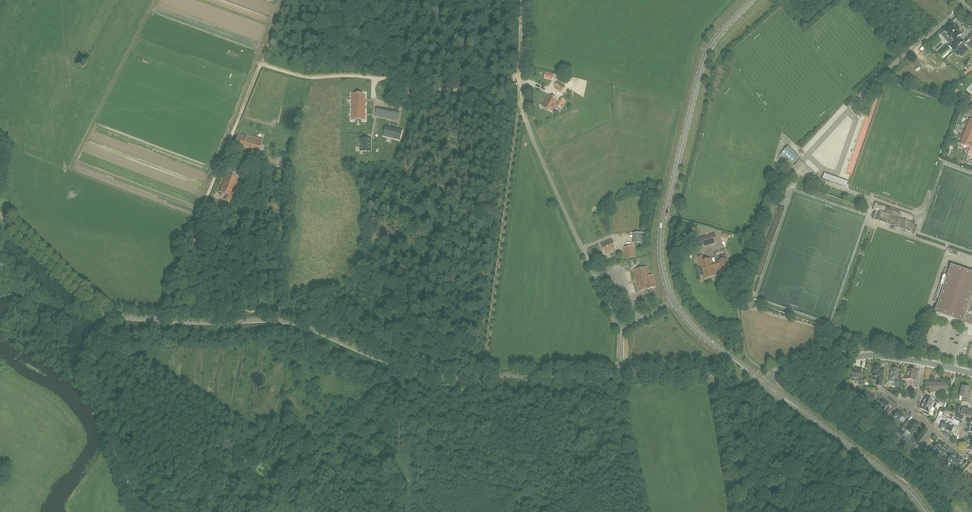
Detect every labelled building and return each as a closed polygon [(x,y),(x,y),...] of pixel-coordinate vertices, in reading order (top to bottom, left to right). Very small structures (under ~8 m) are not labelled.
[(946,30),(944,32),(947,35),(946,36),(950,40),(950,39),(953,41),(948,46),(953,51),(963,41),(959,37),(961,35),(958,31),(959,30),(957,27),(956,28),(953,24),(950,27),(949,26),(945,29),(946,30)] [(958,48),(956,51),(960,55),(962,57),(964,54),(958,48)] [(906,62),(896,72),(900,76),(896,82),(901,84),(907,77),(911,71),(908,68),(910,66),(906,62)] [(908,86),(914,88),(917,81),(920,75),(917,73),(918,71),(914,67),(911,71),(907,77),(911,81),(908,86)] [(946,75),(951,80),(952,80),(956,76),(963,80),(966,77),(952,67),(950,70),(948,68),(943,72),(946,75)] [(917,81),(923,84),(921,90),(927,92),(928,86),(930,78),(926,78),(927,74),(922,72),(920,75),(917,81)] [(944,78),(942,75),(939,79),(939,80),(941,87),(947,86),(952,91),(957,86),(952,80),(951,80),(946,75),(944,78)] [(928,86),(936,88),(938,96),(944,98),(941,87),(939,80),(936,81),(935,77),(930,78),(928,86)] [(557,82),(554,88),(562,92),(565,86),(557,82)] [(352,94),(352,107),(365,107),(365,94),(361,94),(355,94),(352,94)] [(558,102),(548,96),(542,107),(552,112),(558,102)] [(562,98),(557,107),(561,109),(565,100),(562,98)] [(352,107),(352,120),(357,120),(360,120),(365,120),(365,116),(365,111),(365,107),(352,107)] [(400,140),(400,137),(402,131),(386,126),(383,136),(396,139),(400,140)] [(965,132),(964,135),(962,135),(961,138),(971,142),(971,135),(965,132)] [(258,154),(262,139),(247,135),(246,137),(239,135),(235,148),(258,154)] [(971,143),(971,142),(961,138),(960,141),(961,142),(960,145),(967,148),(966,151),(969,152),(971,143)] [(363,139),(363,151),(371,151),(371,139),(363,139)] [(781,154),(792,163),(798,156),(787,146),(781,154)] [(822,179),(842,186),(841,179),(824,173),(823,176),(822,179)] [(230,202),(238,180),(227,176),(221,192),(224,193),(224,194),(227,196),(225,200),(230,202)] [(894,230),(895,227),(912,233),(915,224),(914,224),(915,221),(913,220),(914,217),(913,217),(913,215),(875,202),(873,207),(874,207),(873,210),(875,211),(872,219),(892,226),(891,229),(894,230)] [(646,244),(645,233),(633,234),(633,244),(646,244)] [(699,238),(701,247),(717,243),(715,234),(699,238)] [(611,240),(601,244),(603,248),(602,249),(603,251),(603,250),(605,254),(616,250),(611,240)] [(633,246),(624,249),(627,259),(635,257),(633,246)] [(703,276),(704,279),(716,275),(713,268),(718,266),(720,274),(730,271),(727,259),(719,261),(717,262),(712,263),(711,258),(703,261),(702,256),(698,257),(701,267),(703,276)] [(952,267),(951,266),(950,267),(949,270),(945,269),(933,302),(937,304),(935,312),(939,313),(962,321),(971,325),(971,273),(952,267)] [(649,276),(647,268),(634,271),(639,291),(655,287),(652,275),(649,276)] [(743,295),(747,284),(741,282),(737,293),(743,295)] [(881,386),(883,375),(884,375),(884,372),(880,371),(880,367),(879,367),(879,366),(875,366),(875,367),(873,367),(873,371),(872,371),(871,380),(876,381),(876,383),(876,386),(877,386),(881,386)] [(863,388),(863,385),(865,373),(861,373),(862,369),(858,369),(853,368),(853,373),(852,373),(851,376),(850,376),(850,379),(851,380),(851,381),(859,382),(858,387),(853,388),(854,390),(863,388)] [(893,368),(891,368),(889,378),(895,379),(894,386),(899,387),(901,378),(897,378),(898,373),(899,369),(896,369),(896,368),(895,368),(894,368),(893,368)] [(916,373),(916,371),(909,370),(908,373),(907,373),(906,378),(906,379),(911,380),(911,382),(913,383),(912,388),(917,388),(919,374),(916,373)] [(936,382),(925,382),(926,389),(929,389),(929,392),(938,391),(939,391),(938,383),(936,383),(936,382)] [(948,385),(947,385),(947,383),(938,383),(939,391),(938,391),(939,395),(945,395),(949,397),(953,386),(948,385)] [(969,404),(971,395),(967,395),(968,390),(969,388),(962,386),(959,396),(963,397),(962,402),(963,402),(969,404)] [(871,409),(873,406),(870,404),(873,399),(875,397),(872,395),(871,396),(865,392),(861,398),(864,400),(864,401),(867,404),(865,407),(869,411),(871,409)] [(938,404),(940,401),(930,397),(928,399),(925,398),(923,403),(935,409),(937,404),(938,404)] [(871,409),(869,411),(867,414),(872,417),(873,416),(876,419),(881,412),(882,413),(889,404),(883,400),(878,407),(874,405),(873,406),(871,409)] [(933,412),(935,409),(923,403),(920,409),(926,412),(925,414),(926,415),(928,416),(930,411),(933,412)] [(964,415),(969,417),(970,415),(971,410),(962,407),(960,415),(963,415),(964,415)] [(895,414),(892,412),(892,411),(885,420),(891,424),(893,421),(897,424),(904,415),(898,411),(895,414)] [(941,417),(942,416),(943,413),(941,412),(939,416),(938,416),(935,422),(938,424),(941,417)] [(947,428),(949,423),(946,422),(947,420),(941,417),(938,424),(941,425),(939,429),(945,432),(947,428)] [(956,428),(958,425),(959,422),(953,419),(953,421),(951,420),(949,423),(947,428),(945,432),(949,434),(950,434),(954,427),(956,428)] [(900,430),(898,434),(896,436),(900,439),(902,437),(903,437),(907,431),(911,434),(915,429),(914,429),(917,425),(911,421),(908,424),(909,425),(907,427),(904,425),(900,430)] [(934,458),(942,448),(937,444),(935,447),(933,445),(928,451),(933,454),(931,456),(934,458)] [(942,462),(944,459),(942,457),(947,451),(942,448),(934,458),(936,460),(937,460),(938,459),(942,462)] [(951,465),(956,459),(951,455),(947,461),(944,459),(942,462),(947,466),(949,464),(951,465)] [(956,459),(951,465),(948,470),(951,472),(954,472),(954,471),(957,473),(959,470),(957,468),(961,462),(956,459)]
